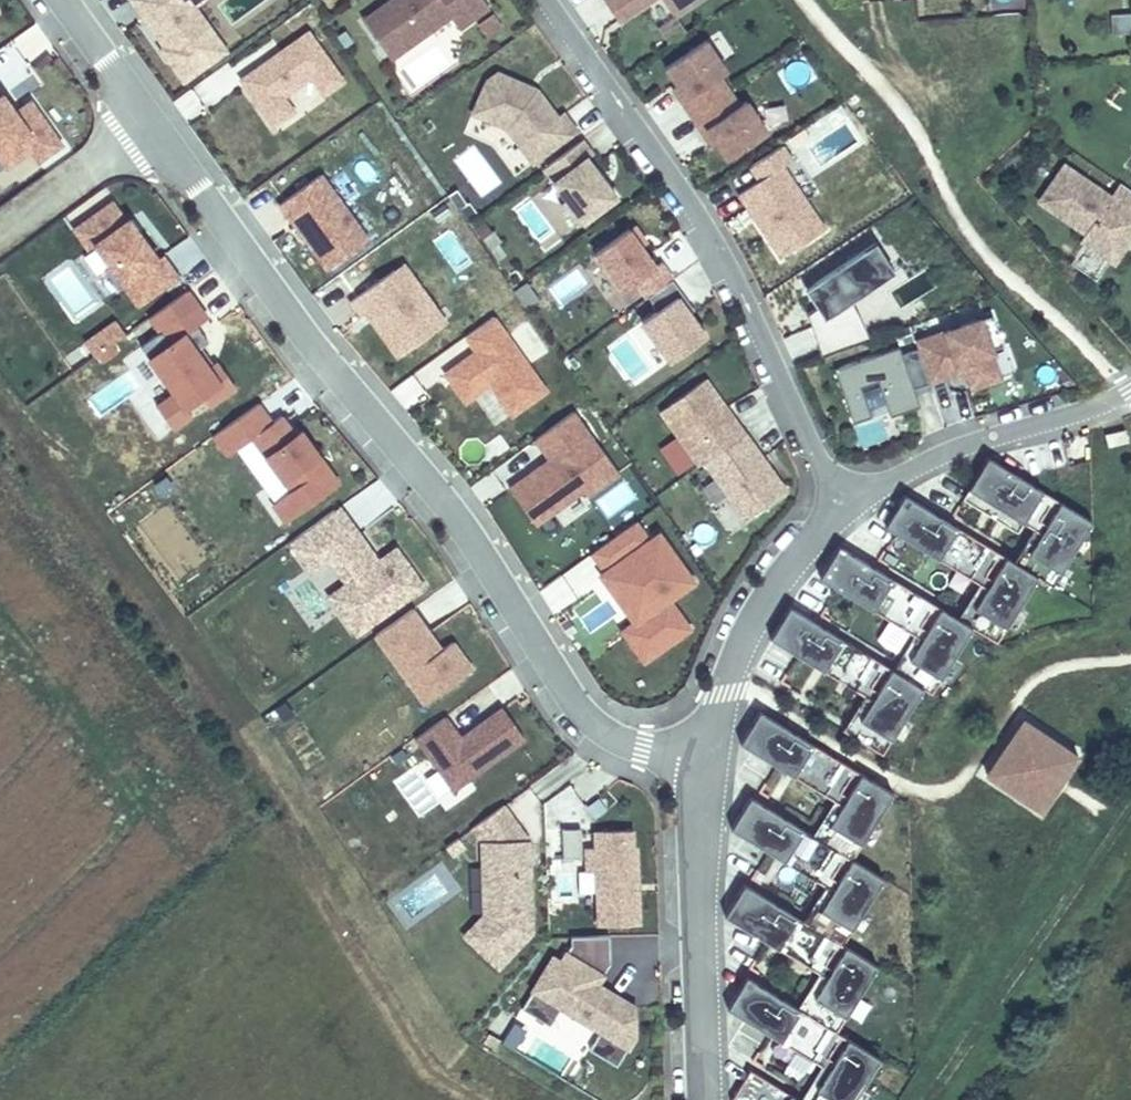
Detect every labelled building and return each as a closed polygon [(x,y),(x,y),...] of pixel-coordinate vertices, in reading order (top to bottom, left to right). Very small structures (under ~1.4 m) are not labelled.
[(160,45),(155,45),(181,81),(228,47),(196,3),(201,0),(128,0),(160,45)] [(450,16),(464,6),(474,19),(489,8),(483,0),(392,0),(363,22),(391,60),(450,16)] [(617,23),(652,0),(602,0),(617,23)] [(674,18),(700,0),(662,0),(674,18)] [(459,30),(474,19),(464,6),(450,16),(459,30)] [(482,40),(502,25),(490,9),(470,24),(482,40)] [(346,78),(307,26),(232,75),(269,127),(295,111),(285,94),(306,78),(319,96),(346,78)] [(729,92),(719,77),(726,73),(705,41),(665,68),(677,86),(686,98),(681,101),(692,117),(729,92)] [(422,89),(448,64),(430,45),(404,70),(422,89)] [(572,135),(559,118),(565,114),(538,90),(498,73),(487,81),(473,114),(507,128),(534,164),(572,135)] [(686,98),(677,86),(673,89),(681,101),(686,98)] [(0,90),(0,159),(6,168),(29,152),(37,163),(66,143),(33,97),(21,103),(5,87),(0,90)] [(767,134),(746,102),(739,107),(729,92),(692,117),(702,133),(707,130),(715,143),(727,160),(767,134)] [(715,143),(707,130),(702,133),(711,146),(715,143)] [(616,198),(587,159),(593,154),(583,140),(543,169),(566,200),(582,222),(616,198)] [(794,158),(783,140),(744,166),(753,178),(733,194),(779,259),(826,227),(785,164),(794,158)] [(480,197),(501,183),(473,145),(453,159),(480,197)] [(1130,237),(1130,191),(1119,183),(1110,196),(1063,164),(1038,201),(1085,233),(1080,239),(1113,262),(1130,237)] [(367,238),(321,172),(274,202),(324,272),(367,238)] [(153,256),(110,198),(68,226),(85,250),(80,253),(94,273),(104,267),(116,286),(119,285),(137,303),(179,274),(159,250),(153,256)] [(582,222),(566,200),(560,204),(576,227),(582,222)] [(561,235),(575,225),(558,202),(544,212),(561,235)] [(647,244),(634,226),(629,230),(642,248),(647,244)] [(673,279),(661,263),(656,267),(642,248),(629,230),(595,255),(622,292),(635,283),(646,299),(648,298),(672,280),(673,279)] [(899,271),(872,234),(802,284),(817,306),(806,311),(821,352),(869,335),(853,299),(899,271)] [(446,321),(405,262),(346,299),(357,314),(363,311),(394,356),(446,321)] [(670,363),(706,336),(690,314),(678,298),(683,294),(672,280),(648,298),(658,311),(642,323),(670,363)] [(207,318),(187,288),(144,314),(160,331),(140,344),(145,354),(141,355),(168,392),(154,401),(172,425),(191,416),(184,408),(199,396),(208,406),(235,388),(223,372),(218,376),(187,332),(207,318)] [(695,310),(683,294),(678,298),(690,314),(695,310)] [(548,388),(492,313),(461,333),(473,349),(439,370),(463,404),(488,387),(509,417),(548,388)] [(919,354),(930,384),(961,373),(968,376),(973,390),(1001,380),(991,352),(992,349),(1003,345),(992,314),(944,331),(948,344),(919,354)] [(82,335),(90,353),(124,339),(117,320),(82,335)] [(917,348),(919,354),(948,344),(944,331),(915,342),(917,348)] [(914,389),(930,384),(919,354),(917,348),(901,353),(899,346),(834,369),(853,423),(871,417),(861,387),(878,381),(890,417),(920,406),(914,389)] [(700,465),(704,462),(744,433),(705,380),(661,412),(700,465)] [(257,400),(210,433),(224,457),(251,442),(275,479),(251,494),(276,530),(337,481),(318,451),(296,421),(288,425),(279,413),(270,417),(257,400)] [(619,474),(572,408),(531,437),(546,454),(505,484),(534,523),(581,490),(587,498),(619,474)] [(1126,431),(1104,437),(1107,451),(1130,446),(1126,431)] [(786,491),(744,433),(704,462),(746,520),(786,491)] [(852,736),(883,755),(923,689),(932,694),(972,628),(997,643),(1038,577),(1053,586),(1092,522),(987,459),(968,490),(1033,530),(1041,535),(1021,568),(1013,563),(904,496),(885,528),(978,585),(986,590),(965,624),(957,620),(839,547),(819,579),(912,636),(920,640),(899,675),(891,670),(789,608),(770,639),(866,699),(872,702),(852,736)] [(612,527),(652,500),(633,472),(593,499),(612,527)] [(341,503),(285,545),(351,638),(424,583),(395,542),(378,555),(341,503)] [(647,532),(635,518),(587,552),(599,568),(594,573),(629,619),(617,628),(643,666),(692,628),(672,600),(698,581),(660,527),(647,532)] [(1021,568),(1041,535),(1033,530),(1013,563),(1021,568)] [(957,620),(965,624),(986,590),(978,585),(957,620)] [(440,645),(413,605),(369,634),(422,706),(475,668),(452,638),(440,645)] [(899,675),(920,640),(912,636),(891,670),(899,675)] [(852,736),(872,702),(866,699),(846,732),(852,736)] [(525,738),(499,704),(460,732),(444,716),(409,734),(452,790),(525,738)] [(880,1059),(837,1032),(877,966),(843,945),(883,879),(852,860),(892,793),(759,713),(740,744),(834,802),(841,806),(819,841),(812,836),(750,798),(731,829),(824,889),(831,894),(810,927),(802,923),(744,885),(725,917),(817,976),(825,981),(803,1014),(796,1010),(746,978),(727,1009),(827,1073),(835,1078),(821,1099),(854,1099),(880,1059)] [(1042,812),(1076,761),(1079,756),(1023,719),(986,775),(1042,812)] [(819,841),(841,806),(834,802),(812,836),(819,841)] [(529,841),(504,806),(472,829),(481,842),(482,866),(494,866),(496,903),(485,911),(471,920),(489,950),(532,919),(529,917),(529,903),(532,903),(529,841)] [(597,925),(639,924),(636,848),(633,848),(632,832),(594,833),(595,850),(586,850),(586,872),(595,872),(597,925)] [(494,866),(482,866),(485,911),(496,903),(494,866)] [(810,927),(831,894),(824,889),(802,923),(810,927)] [(610,986),(624,963),(623,936),(587,937),(587,945),(575,962),(567,957),(536,1008),(564,1025),(575,1006),(615,1030),(603,1049),(631,1066),(648,1038),(648,1023),(642,1019),(648,1009),(610,986)] [(803,1014),(825,981),(817,976),(796,1010),(803,1014)] [(750,1071),(732,1099),(796,1099),(750,1071)] [(835,1078),(827,1073),(810,1099),(821,1099),(835,1078)]
